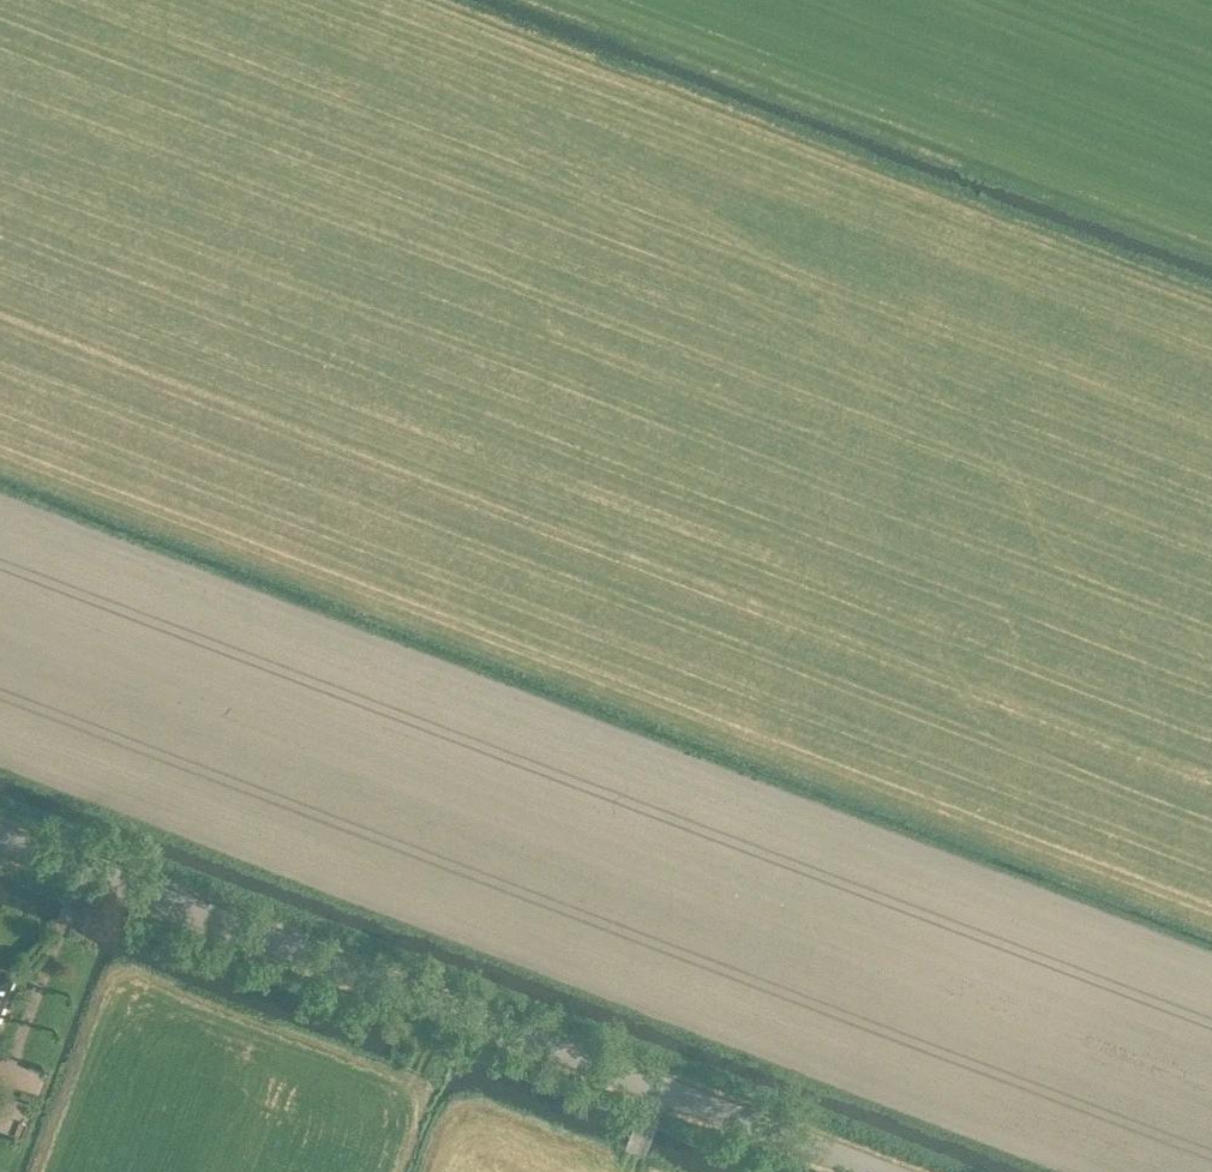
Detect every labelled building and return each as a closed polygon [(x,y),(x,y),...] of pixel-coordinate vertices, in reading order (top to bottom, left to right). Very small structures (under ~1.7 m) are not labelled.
[(14,974),(0,969),(0,1010),(14,974)]
